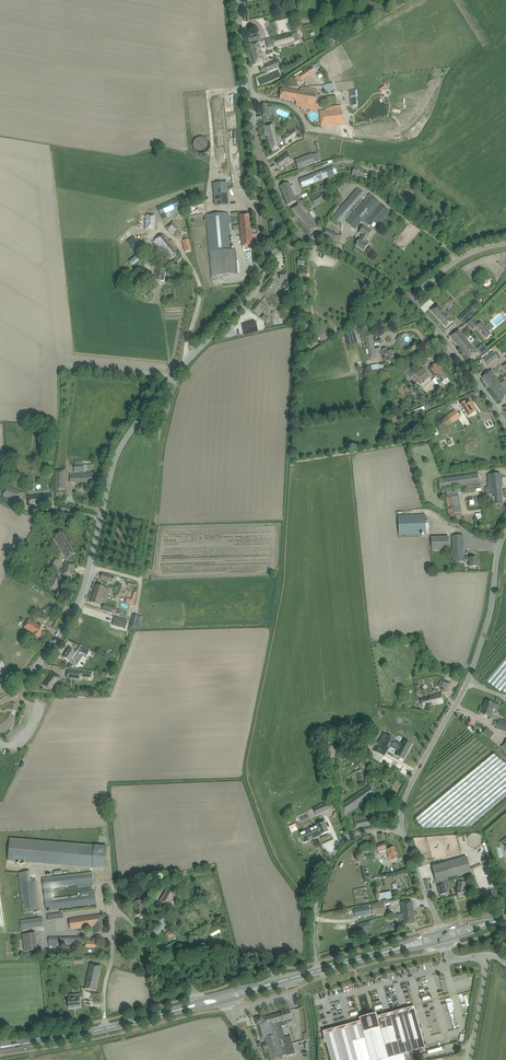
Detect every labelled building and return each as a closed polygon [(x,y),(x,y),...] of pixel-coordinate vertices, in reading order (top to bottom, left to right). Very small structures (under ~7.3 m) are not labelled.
[(282,34),(271,37),(272,39),(274,47),(274,48),(294,42),(295,42),(295,41),(299,40),(298,33),(292,34),(291,32),(285,34),(285,35),(282,36),(282,34)] [(249,45),(254,65),(264,62),(259,42),(260,42),(259,36),(248,39),(249,45)] [(263,68),(265,73),(280,66),(277,60),(265,66),(265,67),(263,68)] [(298,75),(301,81),(315,72),(312,67),(298,75)] [(323,85),(325,92),(334,90),(333,83),(323,85)] [(300,92),(287,89),(282,88),(280,98),(318,105),(320,95),(305,92),(305,89),(301,88),(300,92)] [(340,109),(323,111),(323,119),(341,117),(340,109)] [(263,127),(267,139),(270,151),(280,148),(278,142),(277,142),(272,124),(263,127)] [(290,141),(289,140),(299,133),(295,128),(283,136),(282,139),(286,144),(290,141)] [(193,140),(198,154),(211,150),(206,135),(193,140)] [(293,160),(288,153),(281,158),(275,162),(280,169),(293,160)] [(315,163),(312,155),(300,160),(303,167),(315,163)] [(325,169),(299,179),(302,188),(328,178),(328,177),(335,174),(332,167),(325,169)] [(353,170),(352,175),(362,178),(364,173),(353,170)] [(228,204),(226,182),(213,183),(215,205),(228,204)] [(280,186),(283,193),(292,189),(289,183),(280,186)] [(365,222),(374,230),(390,211),(378,201),(378,200),(371,193),(355,211),(351,208),(364,194),(358,188),(332,217),(339,223),(350,210),(353,213),(346,222),(355,229),(362,221),(363,223),(365,222)] [(292,189),(283,193),(288,205),(297,201),(297,203),(300,201),(296,192),(293,193),(292,189)] [(318,191),(309,197),(311,199),(314,205),(323,200),(319,194),(318,192),(318,191)] [(157,207),(161,216),(163,219),(167,217),(166,214),(180,208),(176,199),(157,207)] [(319,228),(307,212),(300,203),(291,210),(296,216),(310,234),(315,231),(319,228)] [(207,218),(212,276),(237,274),(235,250),(231,250),(228,216),(228,213),(206,215),(207,218)] [(253,245),(250,214),(239,215),(242,246),(253,245)] [(155,229),(156,216),(155,216),(149,215),(146,215),(145,229),(154,230),(154,229),(155,229)] [(166,228),(174,236),(181,230),(173,221),(166,228)] [(368,238),(372,231),(363,226),(359,232),(363,235),(368,238)] [(325,228),(322,235),(337,242),(340,235),(325,228)] [(155,245),(157,248),(158,247),(169,261),(179,252),(173,245),(175,243),(172,239),(170,241),(165,235),(162,235),(153,242),(155,244),(155,245)] [(369,243),(366,241),(368,238),(363,235),(361,237),(356,246),(364,251),(369,243)] [(133,237),(129,241),(135,249),(133,250),(136,254),(143,249),(137,241),(133,237)] [(189,239),(182,240),(185,252),(191,251),(189,239)] [(166,269),(157,268),(155,279),(164,281),(166,269)] [(149,273),(134,277),(136,285),(151,281),(149,273)] [(481,279),(484,283),(489,279),(486,275),(481,279)] [(271,278),(261,292),(268,298),(279,284),(277,283),(277,282),(271,278)] [(459,304),(457,300),(454,296),(451,298),(450,295),(449,295),(446,298),(453,308),(459,304)] [(251,310),(255,314),(256,315),(264,304),(259,300),(251,310)] [(452,321),(449,317),(437,304),(431,310),(446,327),(452,322),(452,321)] [(468,311),(463,315),(468,320),(473,316),(468,311)] [(467,323),(472,329),(477,326),(471,320),(467,323)] [(256,322),(243,325),(245,334),(258,331),(256,322)] [(484,334),(483,335),(486,338),(492,334),(482,322),(477,326),(484,334)] [(355,330),(344,333),(348,346),(358,343),(355,330)] [(460,331),(459,331),(458,330),(450,335),(458,345),(469,359),(477,352),(473,347),(460,331)] [(376,356),(372,340),(365,342),(369,358),(370,358),(374,357),(376,356)] [(482,355),(488,348),(483,343),(477,349),(482,355)] [(383,349),(386,363),(395,361),(392,351),(388,352),(387,348),(383,349)] [(484,359),(482,360),(486,364),(487,363),(488,365),(498,358),(493,352),(484,359)] [(436,364),(429,370),(433,375),(437,380),(436,381),(439,385),(442,382),(445,385),(449,382),(448,380),(440,369),(436,364)] [(405,371),(415,384),(418,382),(419,383),(422,381),(429,376),(423,368),(415,373),(410,367),(405,371)] [(482,377),(491,388),(499,381),(494,375),(495,374),(492,370),(482,377)] [(491,388),(502,402),(505,398),(505,390),(505,382),(505,381),(501,384),(499,381),(491,388)] [(463,408),(466,412),(468,411),(471,415),(477,410),(472,402),(465,406),(463,408)] [(445,418),(450,425),(460,417),(455,410),(445,418)] [(83,471),(83,470),(90,470),(90,465),(83,465),(83,464),(83,461),(80,461),(80,464),(74,464),(74,471),(83,471)] [(66,490),(65,470),(55,470),(55,491),(66,490)] [(478,474),(439,480),(440,489),(456,487),(460,486),(467,485),(479,483),(478,474)] [(485,488),(486,495),(492,494),(493,505),(503,504),(501,474),(487,475),(489,487),(485,488)] [(3,496),(17,501),(17,500),(22,501),(24,493),(7,486),(3,496)] [(458,493),(462,493),(461,488),(445,491),(450,518),(462,516),(458,493)] [(28,496),(29,506),(47,504),(53,503),(52,494),(46,494),(28,496)] [(474,495),(475,505),(482,504),(480,494),(474,495)] [(398,516),(399,535),(429,534),(429,524),(426,524),(425,515),(398,516)] [(54,537),(65,554),(68,558),(76,553),(63,532),(54,537)] [(453,562),(464,562),(470,562),(470,567),(479,567),(478,562),(477,562),(477,558),(474,558),(474,557),(469,557),(470,559),(464,559),(464,558),(463,536),(452,536),(453,562)] [(438,538),(431,538),(432,549),(432,551),(435,551),(441,551),(441,548),(449,548),(449,537),(438,538)] [(49,570),(53,572),(58,560),(55,558),(49,570)] [(62,575),(67,576),(72,577),(75,564),(66,562),(62,575)] [(101,579),(113,582),(115,577),(102,574),(101,579)] [(48,586),(50,587),(49,588),(55,591),(60,579),(55,577),(54,577),(52,576),(48,586)] [(91,602),(96,604),(99,605),(101,601),(104,602),(106,596),(103,595),(105,588),(97,585),(91,602)] [(60,592),(59,595),(64,598),(68,590),(65,589),(63,593),(60,592)] [(118,615),(117,617),(120,618),(120,616),(126,617),(127,612),(104,605),(102,610),(118,615)] [(133,615),(130,626),(138,628),(140,616),(133,615)] [(90,616),(81,632),(89,636),(98,620),(90,616)] [(115,617),(112,625),(125,629),(128,621),(115,617)] [(24,628),(34,634),(40,637),(45,629),(39,625),(39,626),(29,620),(24,628)] [(70,648),(63,657),(68,661),(73,664),(76,661),(79,663),(84,655),(87,657),(90,650),(81,645),(76,653),(74,652),(70,648)] [(44,685),(51,690),(60,677),(53,672),(44,685)] [(420,699),(422,708),(436,704),(436,705),(444,703),(441,693),(420,699)] [(482,714),(487,715),(490,716),(493,709),(497,710),(499,706),(485,701),(482,714)] [(496,728),(505,731),(505,719),(504,720),(498,719),(497,722),(495,721),(493,725),(496,726),(496,728)] [(378,749),(376,752),(384,757),(392,742),(382,736),(375,748),(378,749)] [(396,755),(404,759),(411,745),(404,740),(396,755)] [(364,773),(362,769),(366,767),(362,761),(358,764),(361,769),(357,772),(359,775),(358,775),(361,781),(365,779),(363,774),(364,773)] [(339,807),(341,810),(344,815),(375,794),(369,786),(360,792),(339,807)] [(313,809),(316,816),(329,810),(326,803),(313,809)] [(367,819),(366,815),(353,818),(355,828),(372,825),(370,818),(367,819)] [(309,829),(299,833),(304,843),(321,835),(322,835),(329,832),(326,827),(324,822),(317,825),(309,829)] [(105,869),(107,846),(10,840),(9,862),(105,869)] [(388,857),(389,861),(398,858),(394,847),(387,850),(384,843),(369,848),(371,853),(377,851),(378,853),(387,850),(389,857),(388,857)] [(432,866),(437,882),(449,879),(471,873),(467,857),(432,866)] [(18,873),(23,913),(40,911),(36,882),(31,882),(30,872),(18,873)] [(77,888),(94,886),(92,872),(42,879),(46,910),(95,904),(96,904),(95,893),(93,894),(92,891),(77,893),(77,896),(53,899),(52,888),(76,885),(77,888)] [(465,888),(466,884),(463,883),(464,881),(468,880),(469,876),(459,879),(458,890),(456,890),(458,898),(468,895),(466,888),(465,888)] [(447,893),(446,888),(446,887),(445,884),(448,883),(449,879),(437,882),(438,886),(440,895),(447,893)] [(160,902),(169,907),(177,894),(168,888),(160,902)] [(145,914),(143,901),(134,902),(136,915),(145,914)] [(397,915),(398,919),(403,919),(404,925),(415,923),(412,901),(400,903),(402,914),(397,915)] [(370,906),(371,915),(386,913),(385,904),(370,906)] [(69,919),(70,929),(94,926),(95,933),(103,932),(101,915),(69,919)] [(21,920),(22,929),(44,926),(43,918),(21,920)] [(383,924),(384,926),(379,928),(381,935),(394,931),(392,921),(383,924)] [(370,922),(360,924),(362,931),(372,928),(370,922)] [(165,933),(168,940),(174,936),(170,930),(165,933)] [(22,935),(24,951),(38,949),(35,933),(22,935)] [(49,938),(49,945),(53,945),(53,947),(56,947),(56,945),(80,945),(79,937),(49,938)] [(90,964),(85,989),(96,991),(101,966),(90,964)] [(69,1008),(80,1007),(79,998),(83,998),(83,995),(79,996),(79,994),(69,995),(70,999),(68,999),(69,1008)] [(323,1032),(331,1059),(380,1059),(411,1052),(409,1045),(421,1042),(412,1007),(377,1017),(377,1016),(372,1017),(364,1019),(360,1021),(360,1022),(323,1032)] [(258,1024),(262,1039),(265,1038),(267,1044),(265,1044),(264,1046),(264,1047),(263,1047),(264,1049),(268,1048),(271,1059),(280,1059),(283,1059),(282,1056),(286,1055),(287,1056),(295,1054),(290,1036),(284,1037),(281,1027),(288,1025),(287,1023),(292,1022),(292,1019),(292,1018),(290,1010),(281,1013),(262,1018),(263,1022),(258,1024)]
